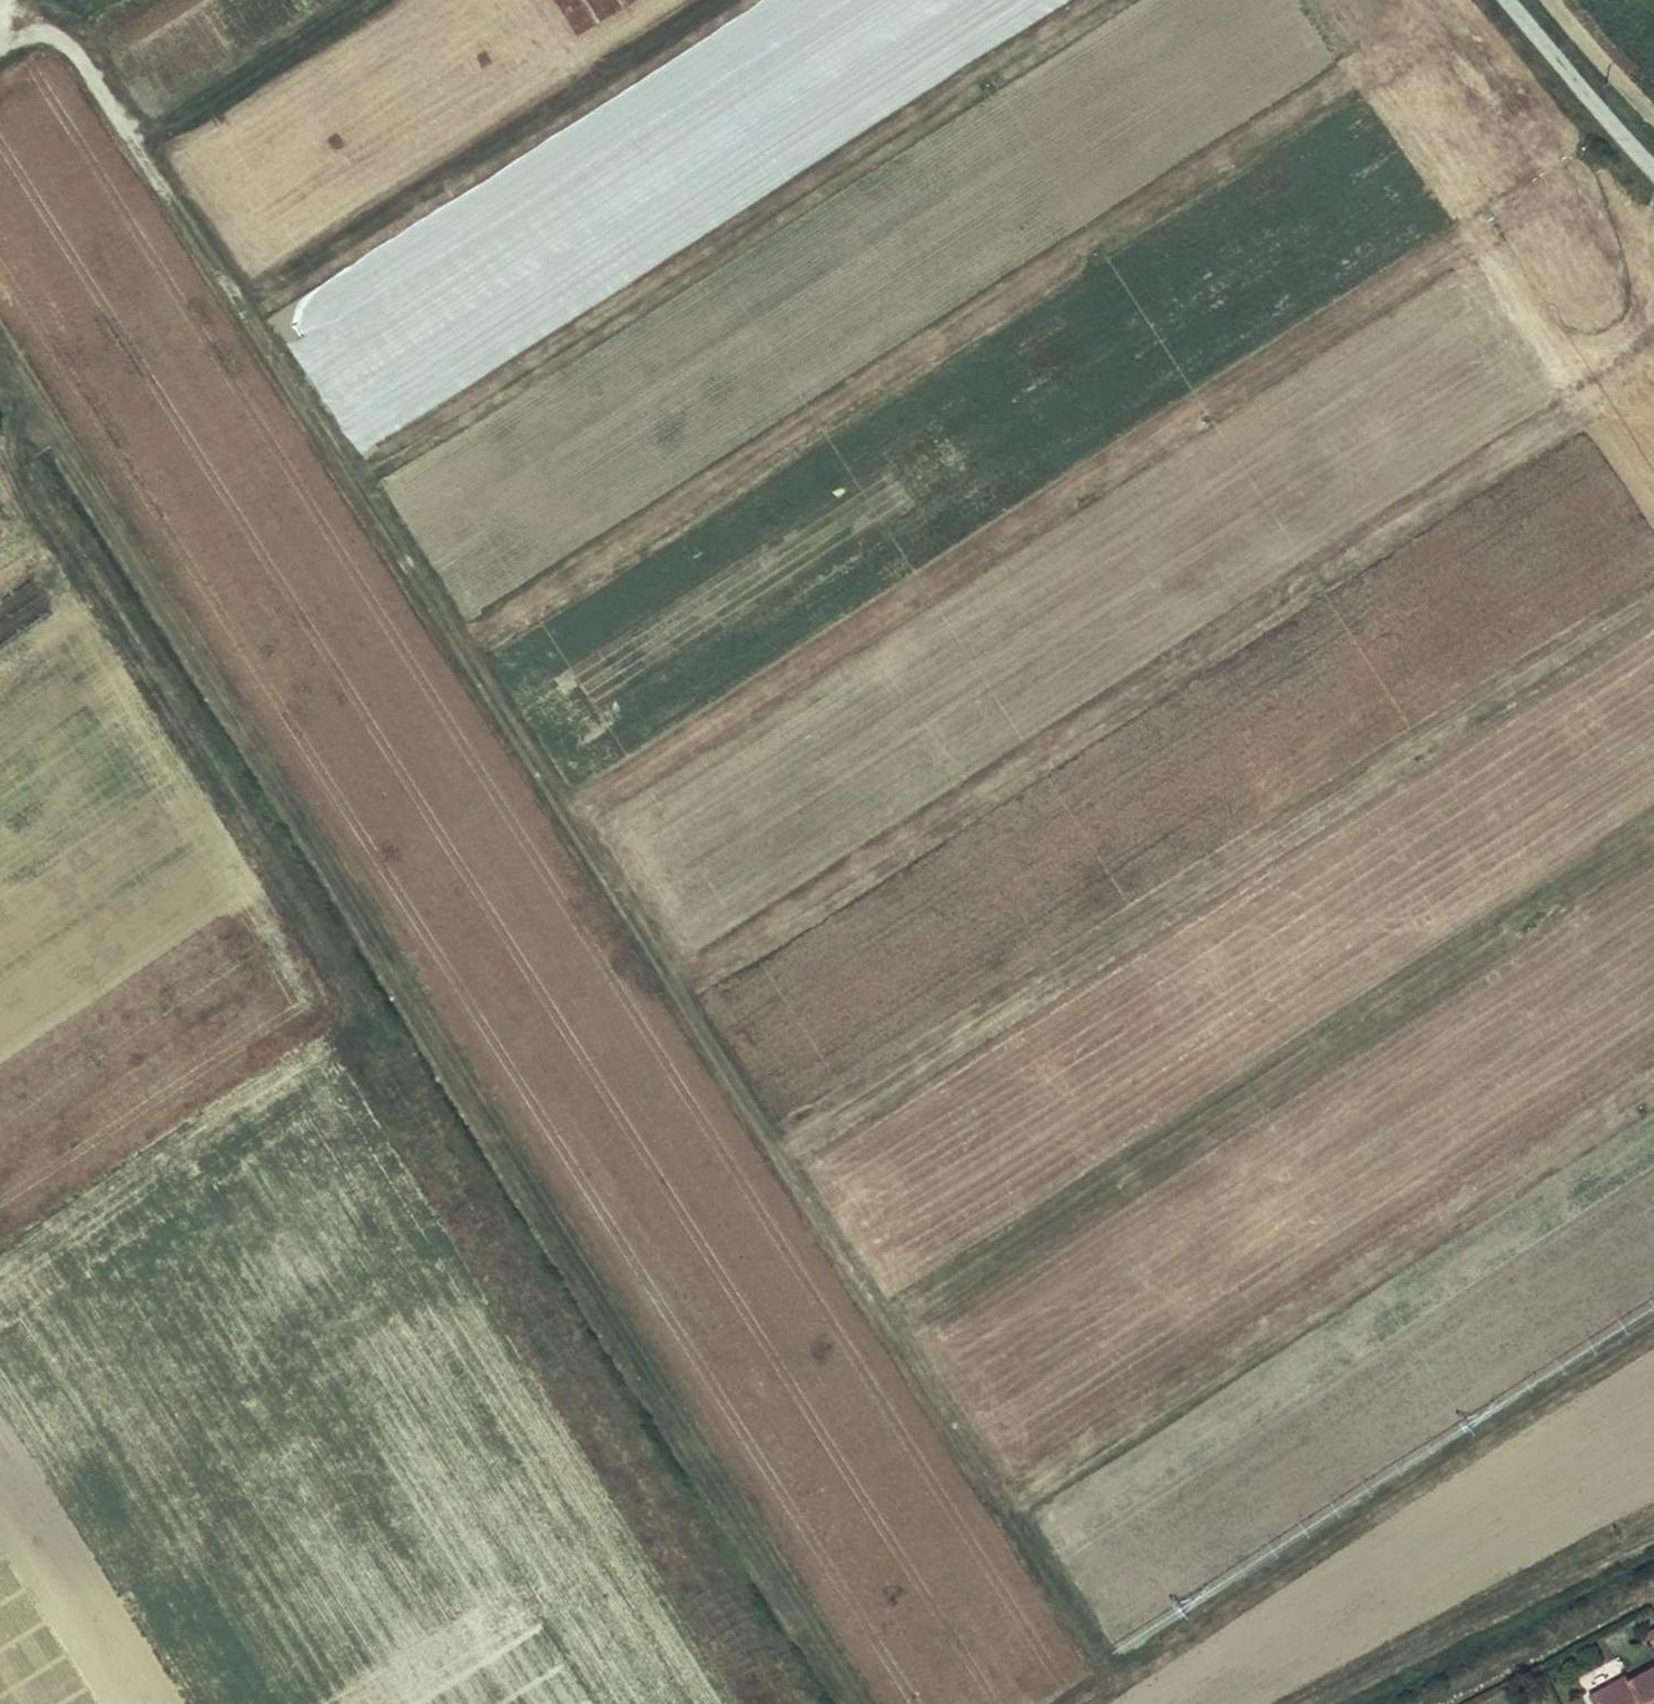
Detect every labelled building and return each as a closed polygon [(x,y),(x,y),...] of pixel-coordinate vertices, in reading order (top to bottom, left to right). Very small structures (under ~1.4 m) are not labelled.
[(436,1333),(478,1393),(503,1375),(461,1315),(436,1333)] [(484,1409),(523,1468),(550,1450),(511,1391),(484,1409)] [(563,1466),(534,1480),(565,1542),(594,1527),(563,1466)] [(604,1542),(577,1562),(620,1618),(646,1598),(604,1542)] [(1628,1683),(1625,1678),(1589,1698),(1592,1703),(1653,1703),(1653,1668),(1628,1683)] [(1581,1679),(1586,1692),(1609,1683),(1604,1671),(1581,1679)]
